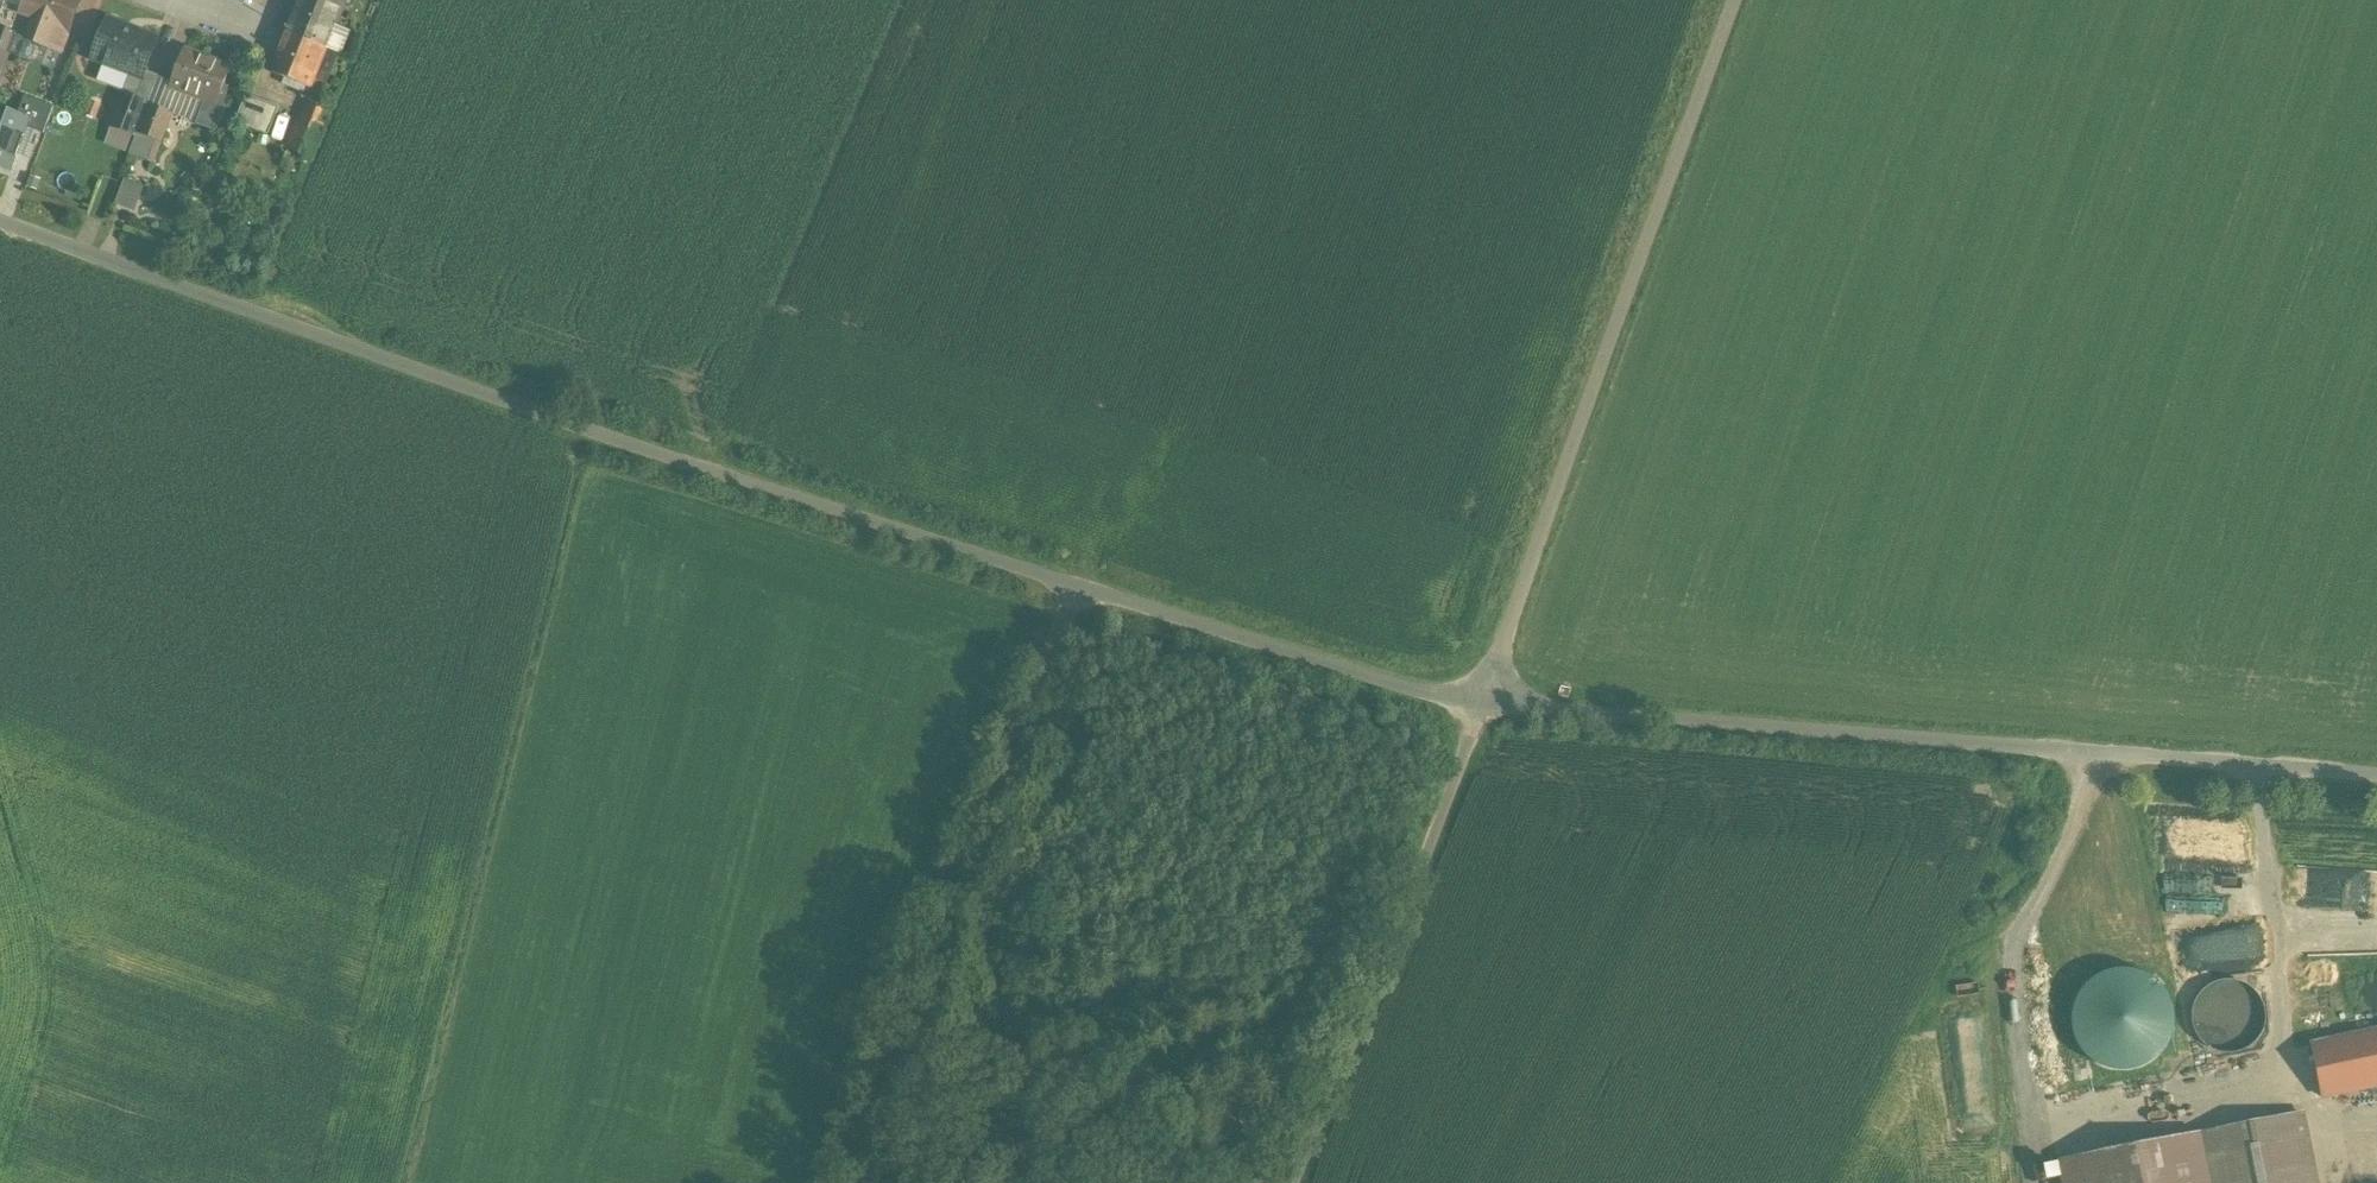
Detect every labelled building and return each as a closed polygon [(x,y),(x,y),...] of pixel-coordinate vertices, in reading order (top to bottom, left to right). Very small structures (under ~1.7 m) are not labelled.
[(25,10),(23,15),(24,15),(17,33),(17,34),(61,51),(80,0),(29,0),(25,10)] [(287,32),(326,48),(346,0),(299,0),(287,32)] [(6,3),(0,18),(0,26),(17,33),(24,15),(23,15),(25,10),(6,3)] [(128,26),(108,19),(93,59),(131,73),(123,94),(124,95),(132,98),(140,77),(143,78),(146,71),(158,39),(128,28),(128,26)] [(0,26),(0,79),(17,34),(17,33),(0,26)] [(287,32),(271,72),(310,88),(326,48),(287,32)] [(232,67),(185,49),(171,87),(205,100),(196,124),(217,131),(226,106),(218,103),(232,67)] [(146,71),(143,78),(140,77),(132,98),(146,103),(145,104),(148,105),(159,76),(146,71)] [(280,107),(246,94),(236,120),(269,133),(280,107)] [(132,98),(124,95),(105,143),(127,151),(145,104),(146,103),(132,98)] [(308,104),(290,149),(310,158),(328,112),(308,104)] [(172,113),(150,105),(139,133),(173,146),(179,130),(167,125),(172,113)] [(45,125),(22,117),(15,139),(37,147),(45,125)] [(174,153),(164,148),(157,166),(168,170),(174,153)] [(115,203),(134,210),(142,188),(124,180),(115,203)] [(2092,979),(2084,985),(2077,993),(2072,1002),(2069,1012),(2068,1022),(2069,1032),(2072,1042),(2077,1051),(2084,1059),(2092,1066),(2101,1070),(2111,1073),(2121,1073),(2132,1072),(2141,1068),(2150,1063),(2158,1056),(2164,1047),(2168,1038),(2170,1028),(2170,1017),(2168,1007),(2164,998),(2158,989),(2151,982),(2142,976),(2132,973),(2122,971),(2112,971),(2102,974),(2092,979)] [(2262,1030),(2265,1016),(2262,1002),(2253,990),(2241,982),(2227,980),(2214,983),(2202,991),(2194,1003),(2192,1017),(2195,1031),(2203,1043),(2215,1050),(2229,1053),(2243,1050),(2255,1042),(2262,1030)] [(2312,1045),(2322,1096),(2376,1085),(2376,1032),(2312,1045)] [(2220,1129),(2232,1182),(2317,1182),(2304,1115),(2280,1118),(2220,1129)] [(2065,1170),(2067,1182),(2232,1182),(2220,1129),(2135,1147),(2065,1170)]
